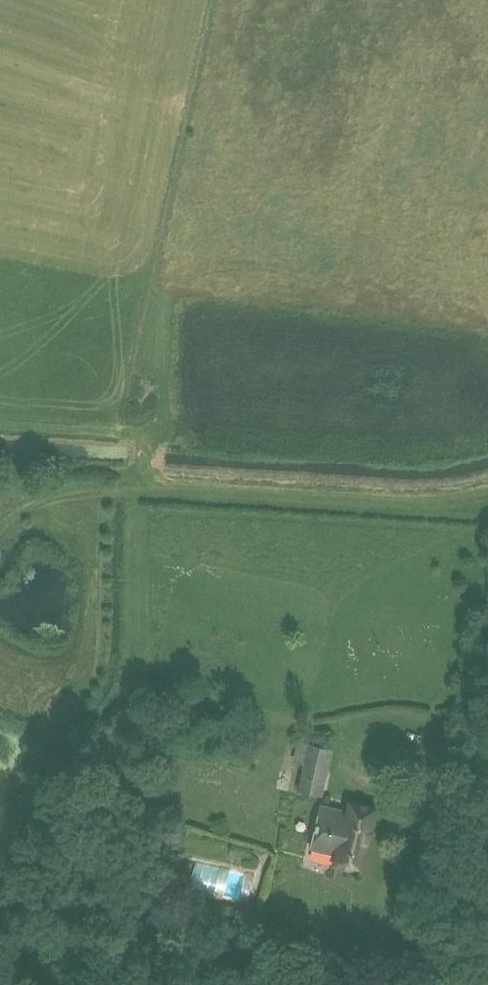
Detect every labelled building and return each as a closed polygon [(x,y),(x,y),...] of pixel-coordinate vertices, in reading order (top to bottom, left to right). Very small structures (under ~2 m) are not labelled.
[(323,796),(333,752),(301,742),(294,761),(302,765),(298,789),(323,796)] [(312,847),(337,853),(335,863),(362,870),(377,809),(350,802),(348,811),(323,805),(312,847)]
